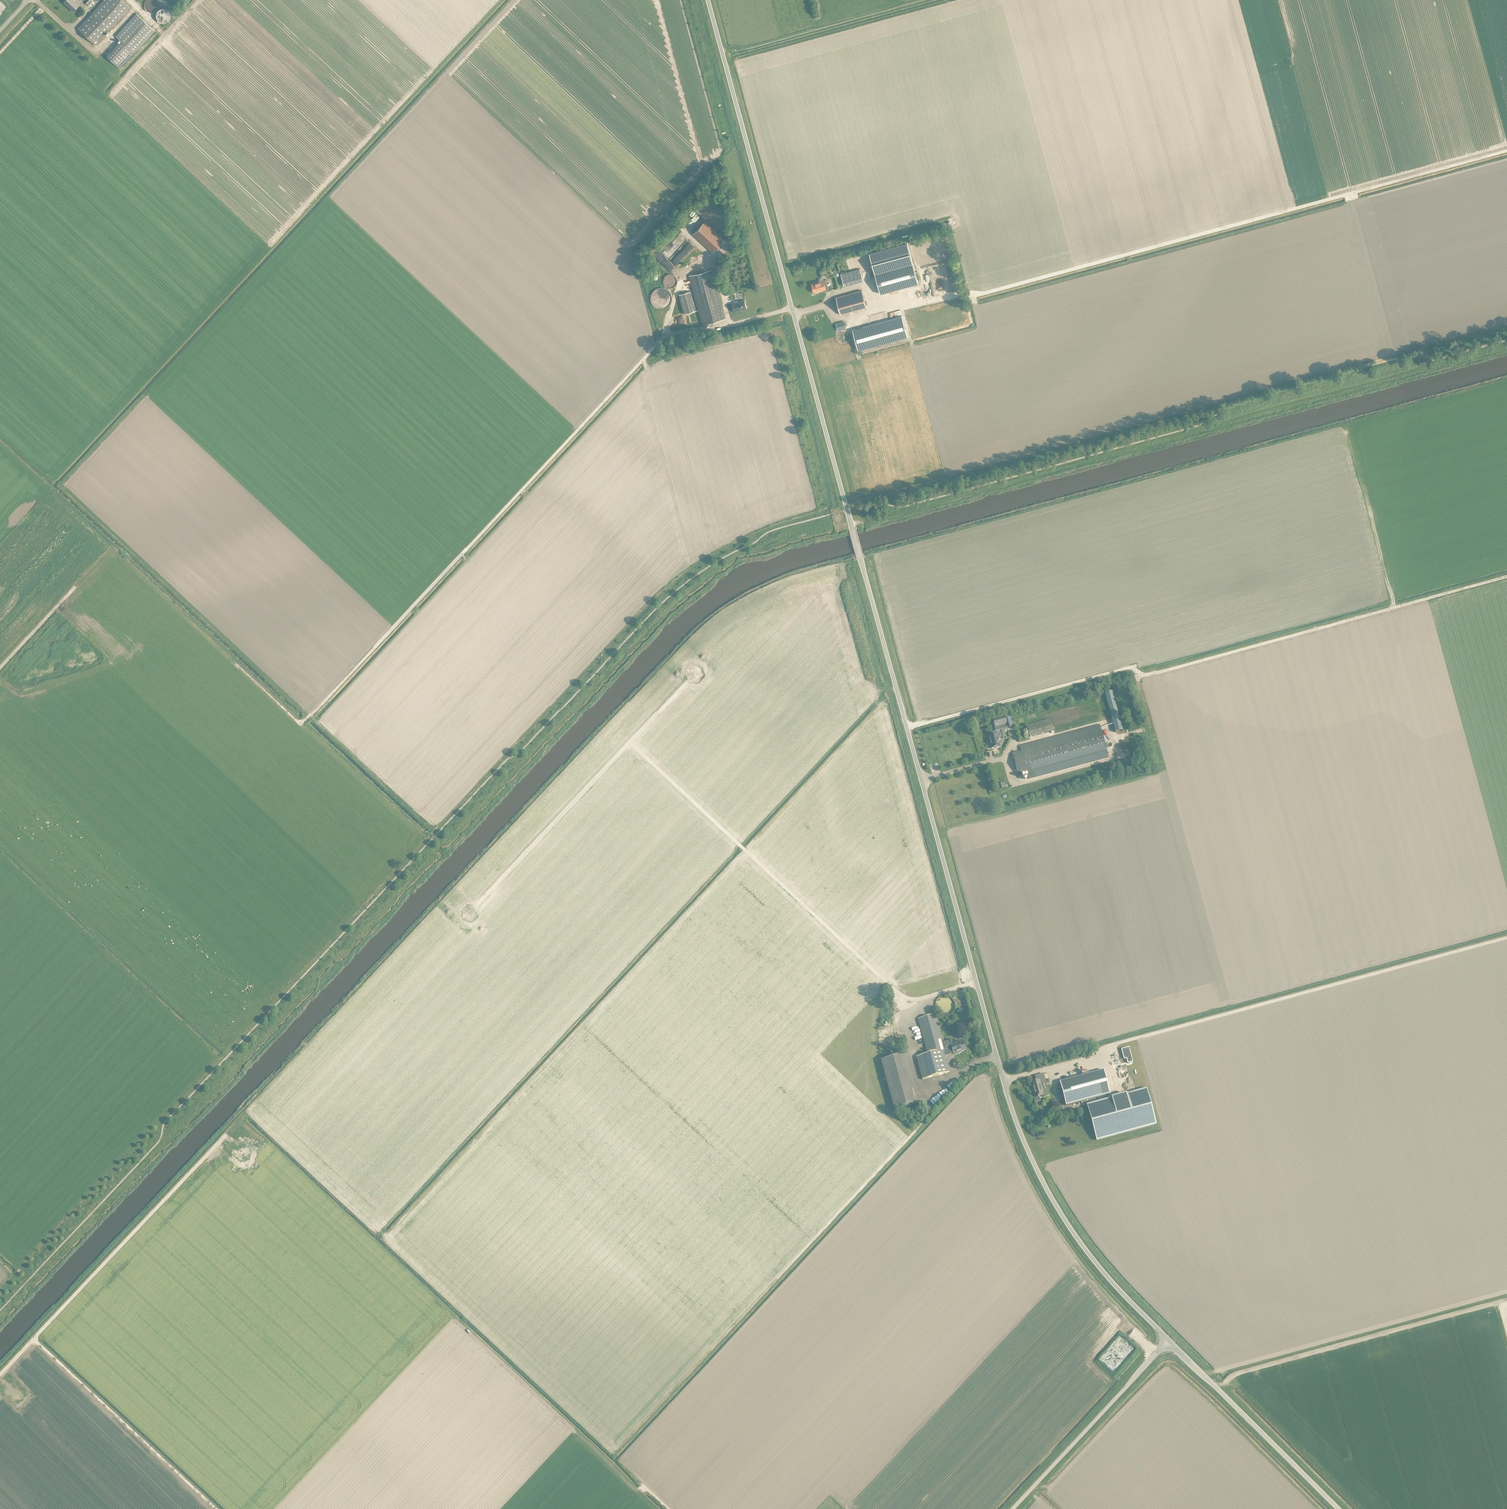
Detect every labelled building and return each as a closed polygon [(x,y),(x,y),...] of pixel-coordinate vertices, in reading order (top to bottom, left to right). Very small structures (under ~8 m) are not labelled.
[(62,2),(71,10),(71,11),(77,4),(72,0),(63,0),(62,2)] [(94,44),(128,7),(120,0),(102,0),(76,27),(94,44)] [(155,0),(144,0),(144,1),(143,1),(143,2),(142,3),(142,4),(142,5),(142,7),(143,8),(144,9),(145,10),(146,11),(147,11),(148,12),(149,12),(150,12),(151,12),(152,11),(153,11),(154,10),(155,9),(156,9),(156,7),(157,6),(157,5),(157,4),(156,3),(156,2),(156,1),(155,1),(155,0)] [(168,10),(168,9),(167,9),(166,8),(165,7),(164,7),(163,7),(162,7),(161,7),(160,7),(159,7),(158,8),(157,8),(156,9),(156,10),(155,11),(155,12),(154,13),(154,14),(154,15),(154,16),(155,17),(155,18),(156,19),(157,20),(158,21),(159,21),(160,22),(161,22),(162,22),(163,22),(164,22),(165,21),(166,21),(167,20),(168,19),(168,18),(169,17),(169,16),(169,15),(169,14),(169,13),(169,12),(169,11),(168,11),(168,10)] [(120,40),(105,56),(118,67),(153,30),(135,13),(114,35),(120,40)] [(691,233),(711,251),(723,238),(704,220),(691,233)] [(868,254),(879,293),(917,282),(906,243),(868,254)] [(839,273),(842,285),(862,279),(858,268),(839,273)] [(687,275),(701,324),(724,317),(711,269),(687,275)] [(674,276),(674,275),(673,275),(673,274),(672,274),(671,273),(670,273),(669,273),(668,273),(667,273),(666,273),(665,274),(664,274),(663,275),(663,276),(662,276),(662,277),(661,278),(661,279),(661,280),(661,282),(662,283),(663,284),(664,285),(664,286),(666,286),(666,287),(667,287),(668,287),(669,287),(670,287),(671,286),(672,286),(673,285),(674,284),(675,282),(675,281),(675,280),(675,279),(675,278),(675,277),(674,276)] [(810,282),(812,291),(824,288),(822,279),(810,282)] [(669,294),(668,293),(667,292),(666,291),(665,290),(664,290),(663,289),(662,289),(661,289),(660,289),(659,289),(658,289),(657,289),(656,289),(656,290),(655,290),(653,291),(652,292),(651,293),(651,294),(650,296),(649,297),(649,299),(649,300),(650,302),(650,303),(651,305),(652,306),(653,307),(654,308),(656,309),(657,310),(658,310),(660,310),(661,310),(663,310),(664,309),(666,308),(667,307),(668,306),(669,305),(670,303),(670,302),(670,301),(670,299),(670,298),(670,297),(670,296),(669,295),(669,294)] [(834,297),(839,314),(865,307),(860,289),(834,297)] [(677,294),(682,313),(694,310),(688,291),(677,294)] [(730,302),(733,311),(745,307),(745,308),(743,299),(731,303),(730,302)] [(851,329),(857,349),(906,336),(900,316),(851,329)] [(835,324),(836,330),(845,327),(843,321),(835,324)] [(1112,711),(1108,713),(1112,721),(1116,720),(1112,711)] [(993,723),(991,724),(991,727),(993,726),(994,728),(1002,726),(1003,729),(1006,728),(1003,717),(992,720),(993,723)] [(1025,726),(1029,737),(1052,731),(1049,720),(1025,726)] [(1055,742),(1099,730),(1098,725),(1018,746),(1020,751),(1055,742)] [(1020,751),(1011,754),(1017,777),(1026,775),(1106,753),(1104,747),(1102,739),(1099,730),(1055,742),(1020,751)] [(995,734),(987,736),(990,748),(990,749),(992,748),(999,747),(999,746),(998,746),(997,740),(1000,740),(998,735),(996,736),(995,734)] [(1107,758),(1106,753),(1026,775),(1027,779),(1107,758)] [(915,1058),(921,1080),(948,1073),(942,1051),(944,1050),(951,1048),(952,1054),(964,1051),(962,1042),(950,1045),(944,1047),(935,1015),(917,1020),(926,1055),(915,1058)] [(1125,1059),(1127,1064),(1131,1063),(1128,1048),(1120,1050),(1123,1060),(1125,1059)] [(880,1061),(893,1110),(918,1103),(904,1055),(880,1061)] [(1060,1082),(1066,1106),(1110,1094),(1103,1071),(1060,1082)] [(1030,1083),(1034,1098),(1037,1097),(1038,1101),(1043,1100),(1042,1096),(1043,1096),(1041,1091),(1043,1091),(1042,1087),(1040,1087),(1039,1081),(1030,1083)] [(1087,1105),(1096,1140),(1154,1124),(1145,1090),(1087,1105)]
